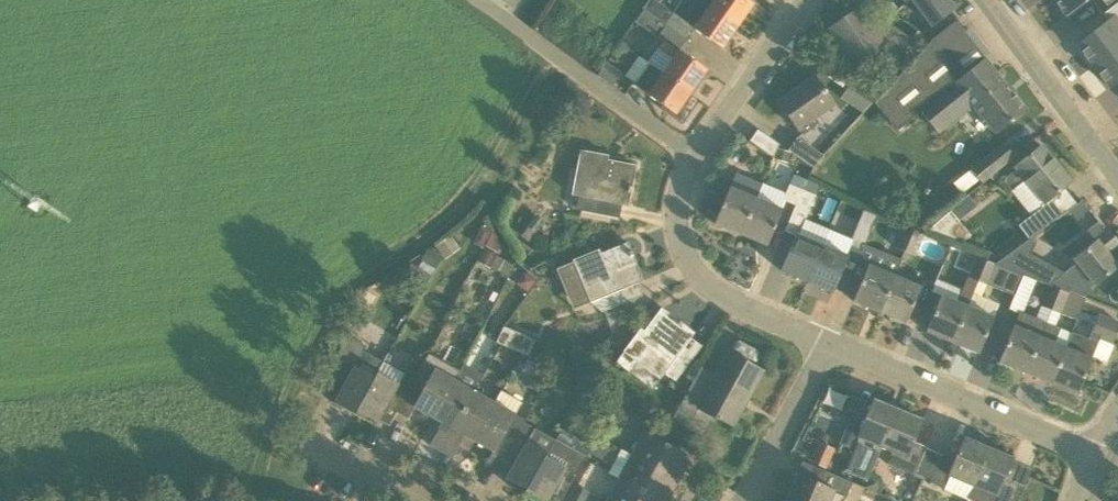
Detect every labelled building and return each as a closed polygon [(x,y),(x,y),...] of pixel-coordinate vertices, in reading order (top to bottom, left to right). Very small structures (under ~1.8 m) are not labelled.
[(642,8),(644,10),(665,26),(687,40),(694,29),(693,28),(694,27),(673,13),(655,0),(648,0),(642,8)] [(709,6),(737,26),(752,4),(747,0),(701,0),(709,6)] [(933,25),(955,9),(949,0),(914,0),(933,25)] [(1067,16),(1088,0),(1054,0),(1067,16)] [(1117,43),(1117,0),(1116,0),(1103,10),(1109,17),(1078,41),(1094,62),(1117,43)] [(709,6),(694,27),(693,28),(694,29),(721,48),(737,26),(709,6)] [(883,46),(891,57),(893,60),(918,42),(915,40),(911,38),(893,26),(879,36),(859,8),(828,29),(854,66),(883,46)] [(691,92),(706,69),(679,50),(687,40),(664,25),(643,12),(635,23),(663,43),(662,44),(677,51),(662,72),(691,92)] [(926,49),(875,101),(878,106),(896,129),(920,110),(939,135),(939,134),(972,106),(994,133),(1026,108),(954,19),(933,41),(926,49)] [(1094,62),(1110,83),(1117,76),(1117,43),(1094,62)] [(691,92),(662,72),(649,64),(634,85),(675,114),(691,92)] [(799,131),(834,104),(814,76),(778,101),(799,131)] [(758,129),(750,141),(773,157),(779,144),(758,129)] [(814,167),(823,155),(796,137),(788,150),(814,167)] [(982,183),(1014,157),(1003,144),(971,169),(982,183)] [(1071,182),(1042,146),(1002,178),(1010,187),(1025,176),(1046,202),(1071,182)] [(789,151),(777,148),(774,158),(786,161),(789,151)] [(628,205),(636,165),(600,158),(600,154),(580,150),(571,195),(581,197),(579,210),(619,217),(622,204),(628,205)] [(796,204),(803,189),(791,184),(784,200),(796,204)] [(743,235),(757,199),(730,187),(715,223),(743,235)] [(816,194),(803,189),(796,204),(795,207),(785,230),(795,235),(796,234),(799,236),(807,215),(816,194)] [(782,209),(757,199),(743,235),(767,245),(782,209)] [(1013,252),(1037,234),(1054,220),(1042,204),(1025,218),(1017,224),(1023,232),(1002,247),(1013,252)] [(861,252),(877,215),(864,209),(851,239),(829,229),(822,245),(821,245),(806,281),(833,292),(848,256),(846,256),(850,247),(861,252)] [(971,235),(950,211),(926,231),(961,243),(971,235)] [(894,246),(905,251),(913,229),(902,225),(894,246)] [(913,229),(905,251),(915,254),(923,233),(913,229)] [(1110,230),(1075,259),(1081,266),(1055,287),(1059,289),(1070,294),(1071,291),(1079,295),(1094,283),(1096,285),(1117,266),(1107,252),(1117,243),(1117,240),(1110,230)] [(821,245),(799,236),(796,234),(795,235),(780,270),(806,281),(821,245)] [(450,236),(435,246),(444,259),(459,249),(450,236)] [(643,280),(628,242),(595,255),(593,251),(572,260),(591,302),(599,299),(604,311),(642,295),(637,283),(643,280)] [(1037,281),(1066,258),(1057,246),(1021,274),(1037,281)] [(509,273),(514,260),(483,248),(478,261),(509,273)] [(966,306),(967,306),(970,299),(978,281),(986,261),(980,258),(976,256),(957,302),(941,295),(926,331),(951,342),(966,306)] [(997,265),(986,261),(978,281),(1013,295),(1021,274),(997,265)] [(879,312),(894,276),(868,265),(853,301),(879,312)] [(906,323),(921,287),(894,276),(879,312),(906,323)] [(380,281),(366,290),(373,301),(373,302),(387,293),(380,282),(380,281)] [(1040,306),(1050,310),(1059,289),(1055,287),(1049,285),(1040,306)] [(1059,289),(1050,310),(1075,321),(1084,300),(1070,294),(1059,289)] [(978,353),(994,317),(967,306),(966,306),(951,342),(978,353)] [(636,334),(624,350),(616,361),(630,372),(639,361),(663,379),(668,372),(677,379),(702,346),(691,338),(695,332),(662,308),(640,337),(636,334)] [(1024,372),(1045,322),(1020,311),(999,362),(1024,372)] [(1117,329),(1117,322),(1098,314),(1088,340),(1071,332),(1050,383),(1077,395),(1100,338),(1112,343),(1117,329)] [(1045,322),(1024,372),(1050,383),(1064,348),(1054,343),(1060,328),(1045,322)] [(529,355),(535,339),(503,327),(497,343),(529,355)] [(334,403),(354,414),(376,373),(374,376),(356,365),(355,365),(366,345),(355,339),(344,360),(326,393),(336,399),(334,403)] [(749,398),(763,372),(728,352),(712,382),(699,374),(678,414),(693,421),(700,408),(718,419),(720,417),(732,424),(747,397),(749,398)] [(383,361),(376,373),(354,414),(355,415),(357,411),(377,422),(378,419),(388,425),(426,356),(420,353),(416,361),(413,360),(406,374),(383,361)] [(426,356),(388,425),(389,425),(396,412),(408,419),(414,407),(433,418),(460,369),(429,353),(427,357),(426,356)] [(460,369),(433,418),(442,423),(430,444),(441,451),(482,373),(463,363),(460,369)] [(484,374),(482,373),(441,451),(453,457),(465,435),(473,440),(493,401),(475,391),(484,374)] [(823,400),(839,405),(843,393),(827,388),(823,400)] [(883,445),(897,409),(873,399),(864,420),(851,415),(839,444),(854,450),(860,435),(883,445)] [(513,412),(493,401),(473,440),(493,451),(487,462),(497,469),(524,419),(513,412)] [(914,474),(926,447),(913,442),(923,420),(897,409),(883,445),(894,450),(889,463),(914,474)] [(524,419),(497,469),(508,475),(506,478),(526,489),(524,493),(526,494),(555,440),(524,422),(526,420),(524,419)] [(678,480),(686,466),(681,463),(686,454),(643,430),(631,454),(678,480)] [(604,459),(613,443),(600,436),(592,452),(604,459)] [(973,484),(988,448),(964,437),(954,459),(942,454),(931,481),(945,487),(950,475),(973,484)] [(555,440),(526,494),(538,500),(561,500),(576,475),(586,458),(555,440)] [(819,442),(810,462),(827,469),(835,449),(819,442)] [(988,448),(973,484),(967,497),(977,500),(1010,500),(1017,485),(1004,480),(1013,458),(988,448)] [(670,495),(678,480),(631,454),(618,477),(660,500),(665,492),(670,495)] [(790,500),(843,500),(845,497),(846,497),(852,482),(824,470),(819,483),(797,474),(786,499),(790,500)] [(660,500),(618,477),(605,500),(606,500),(660,500)] [(567,500),(569,500),(583,500),(588,490),(575,483),(567,500)]
